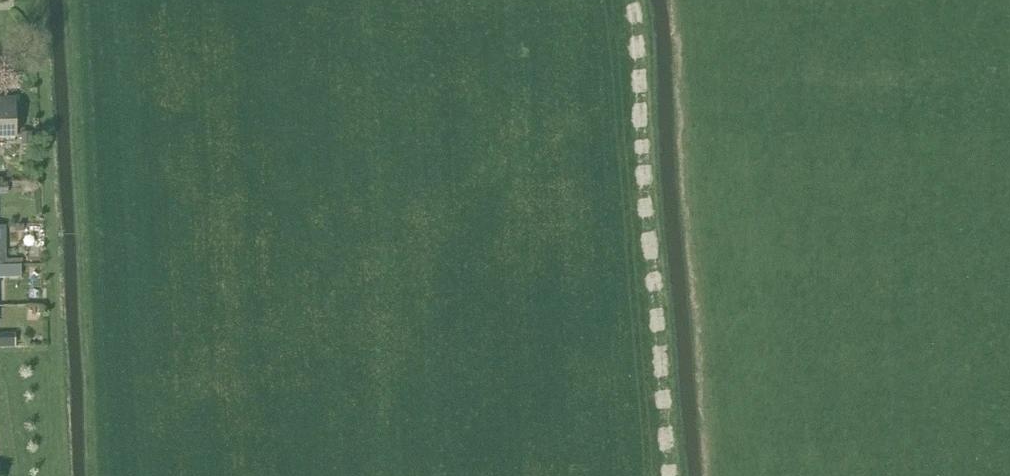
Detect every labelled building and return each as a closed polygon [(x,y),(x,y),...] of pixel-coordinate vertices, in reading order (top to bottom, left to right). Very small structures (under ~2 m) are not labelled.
[(0,98),(0,139),(16,139),(15,98),(0,98)] [(21,133),(21,151),(32,151),(32,133),(21,133)] [(8,182),(0,182),(0,194),(8,194),(8,182)]
